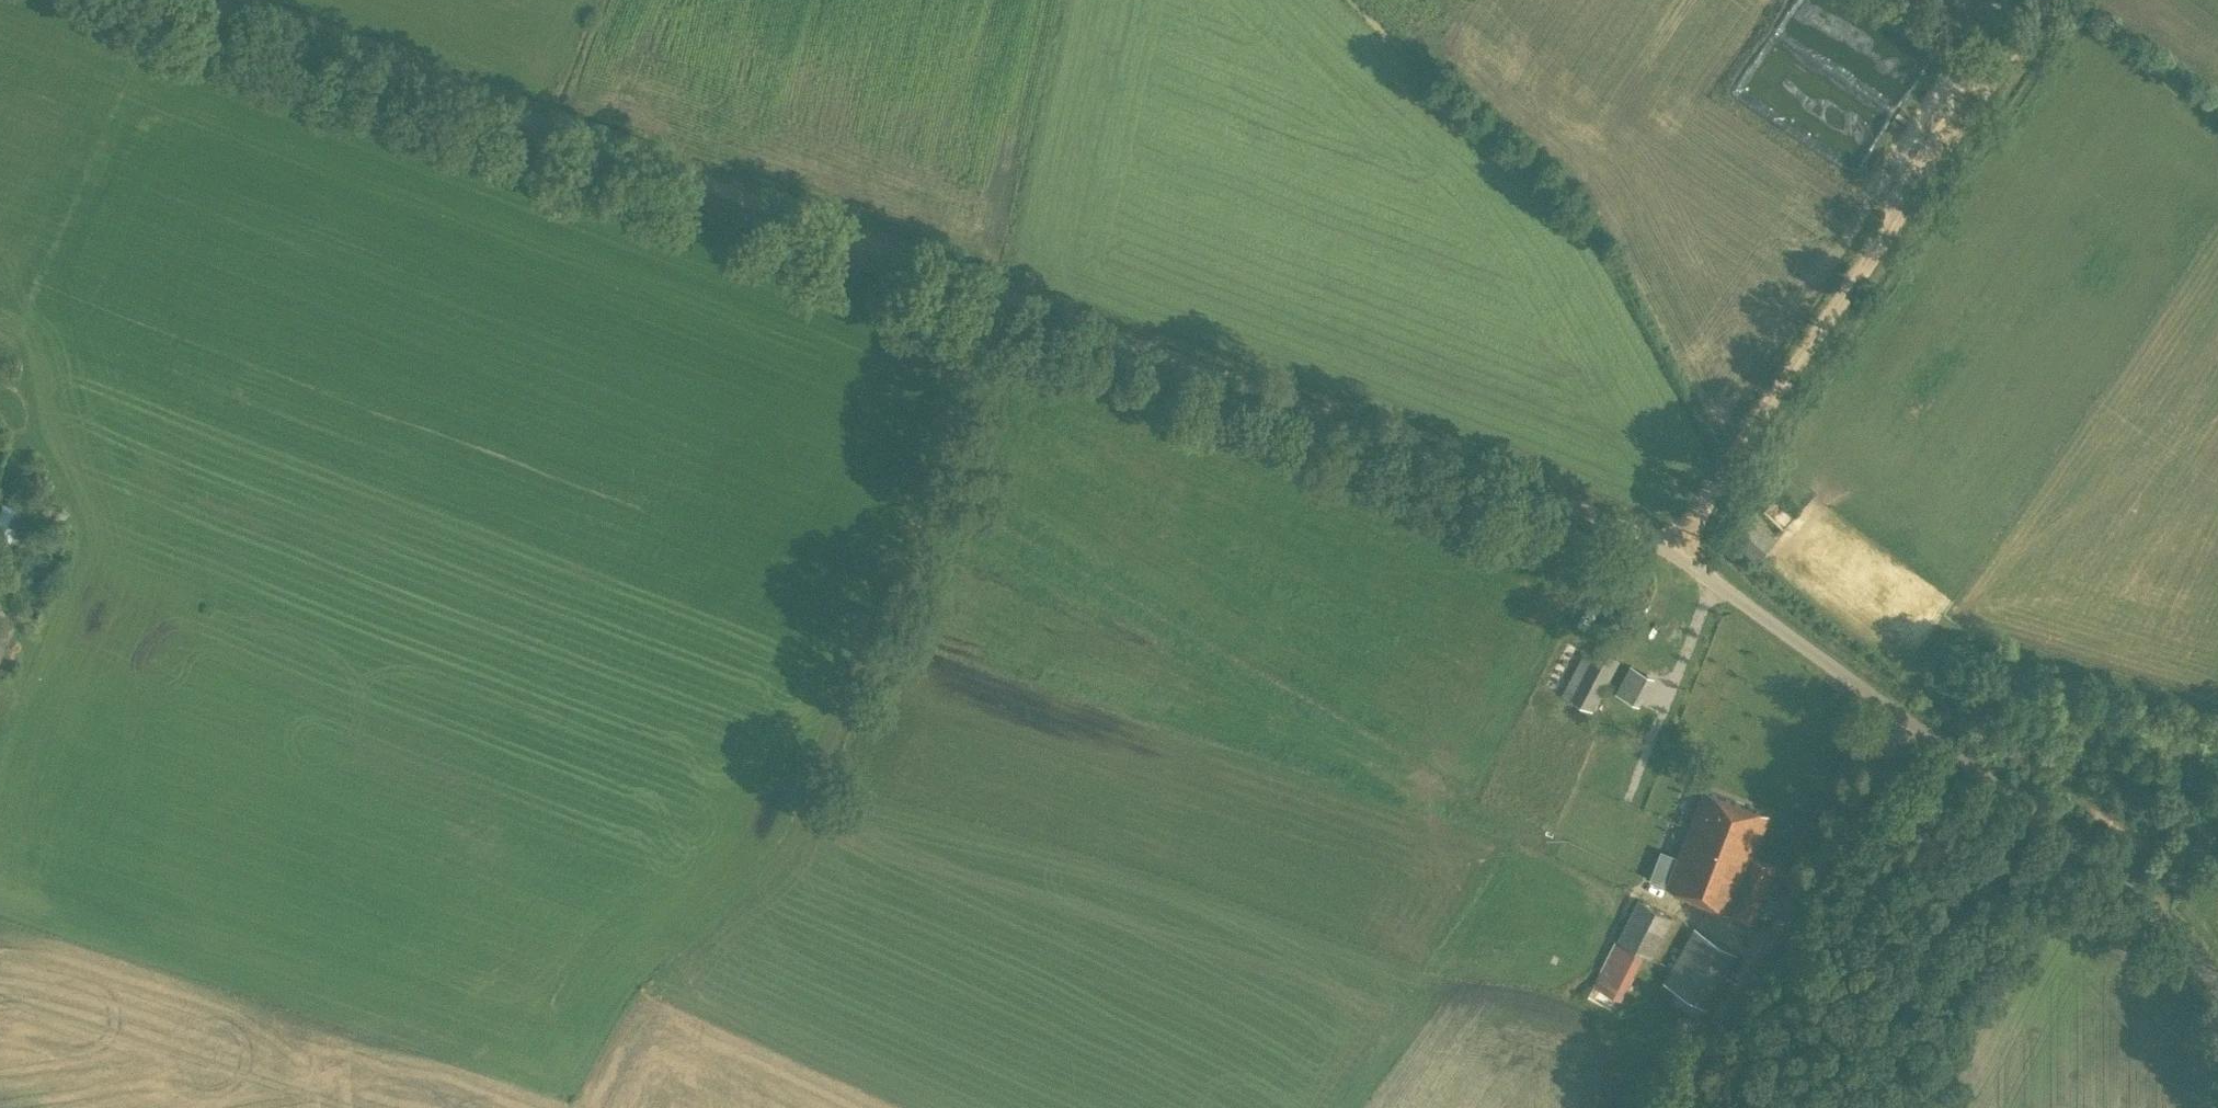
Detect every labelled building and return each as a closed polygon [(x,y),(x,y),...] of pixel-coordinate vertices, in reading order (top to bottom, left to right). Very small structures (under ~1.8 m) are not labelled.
[(0,511),(0,566),(7,551),(16,555),(34,514),(4,501),(0,511)] [(1755,561),(1775,540),(1751,517),(1732,539),(1755,561)] [(9,631),(0,628),(0,660),(9,631)] [(1562,693),(1592,710),(1620,659),(1595,645),(1590,654),(1584,650),(1562,693)] [(1629,661),(1614,690),(1638,702),(1653,674),(1629,661)] [(1705,790),(1688,833),(1666,888),(1753,922),(1774,866),(1752,857),(1768,814),(1705,790)] [(1651,958),(1672,917),(1636,900),(1616,939),(1616,940),(1585,999),(1614,1014),(1643,954),(1651,958)] [(1662,981),(1664,983),(1704,1005),(1735,952),(1694,927),(1662,981)] [(1701,1005),(1664,983),(1656,995),(1693,1018),(1701,1005)]
